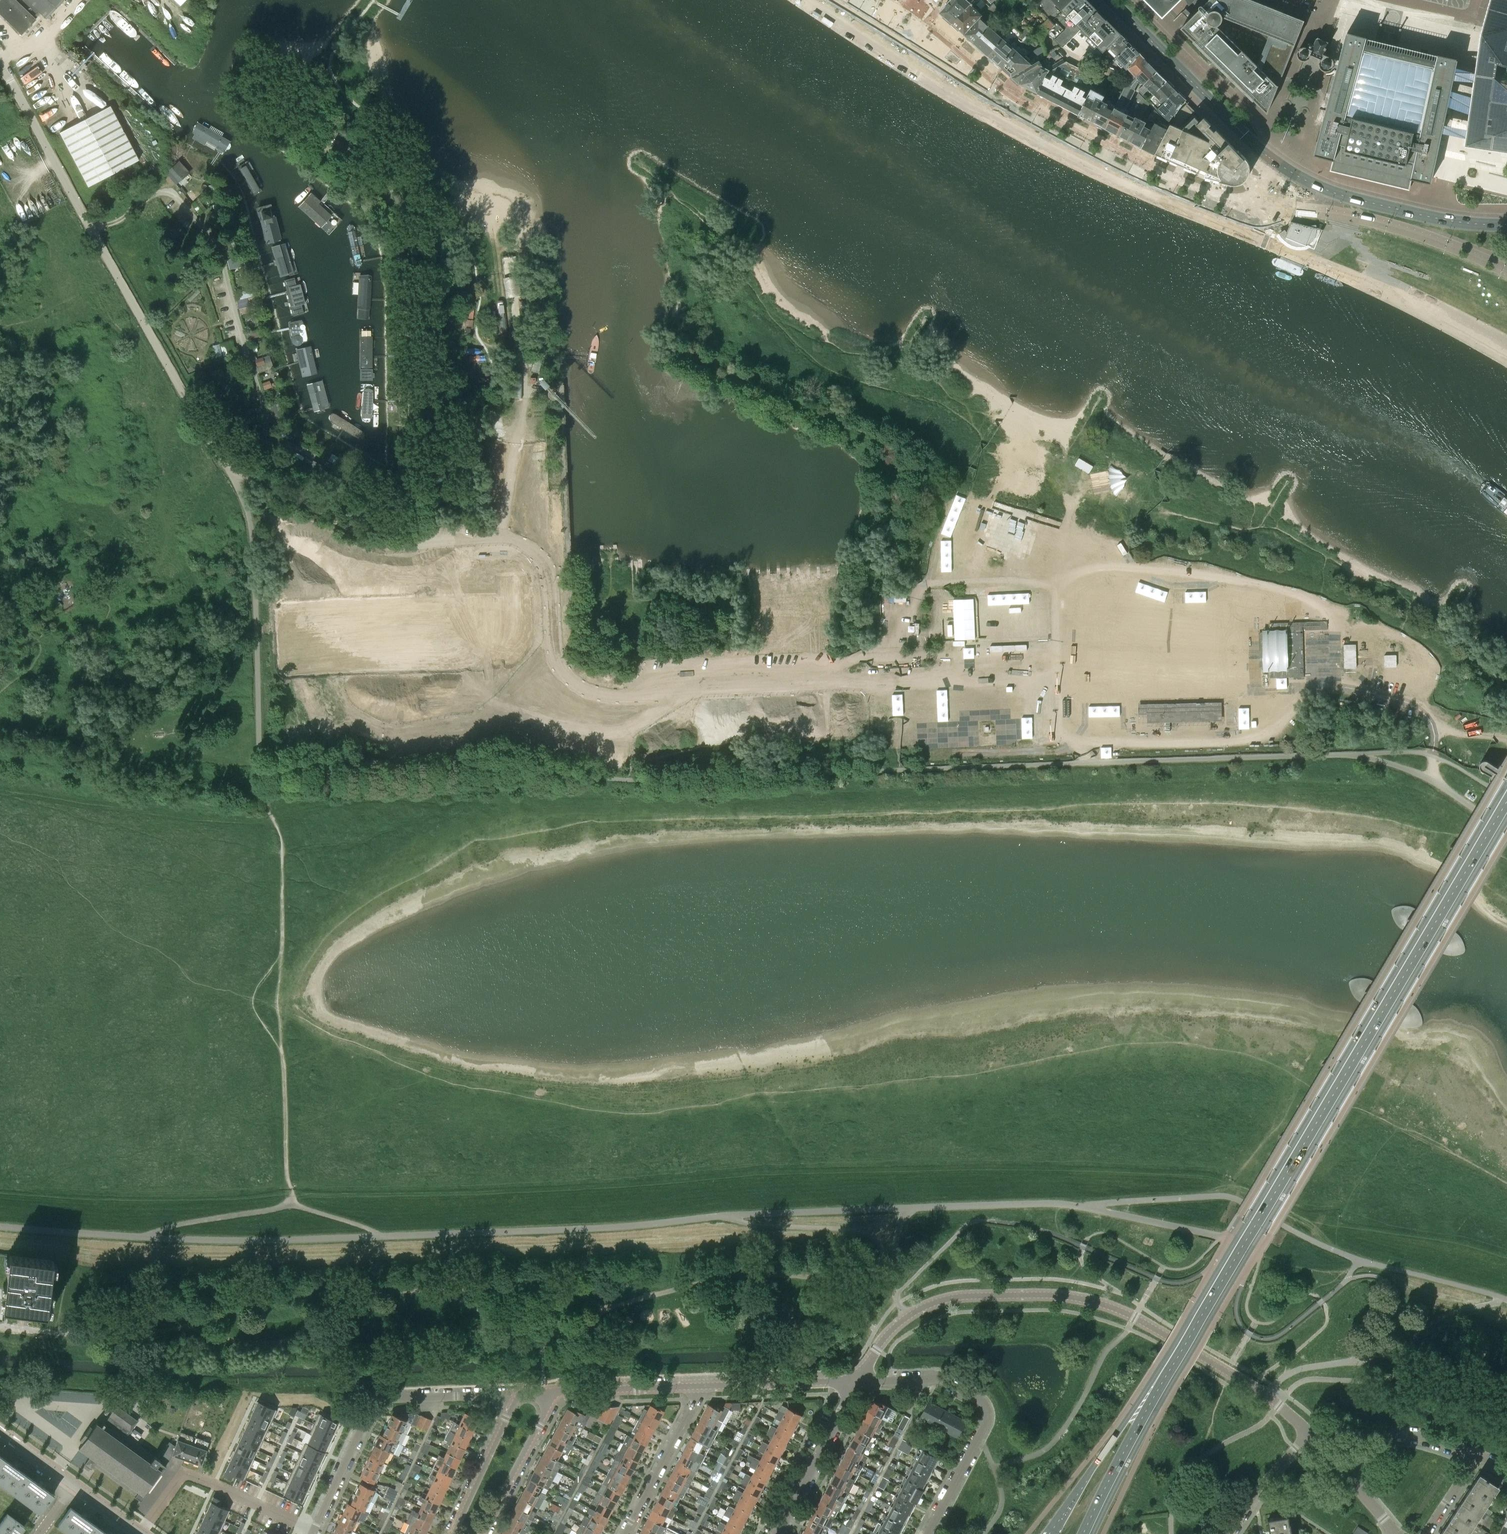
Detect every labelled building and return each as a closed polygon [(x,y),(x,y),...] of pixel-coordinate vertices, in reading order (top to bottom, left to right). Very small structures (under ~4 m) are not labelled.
[(21,35),(22,35),(21,34),(23,32),(41,13),(43,16),(46,18),(56,7),(63,0),(1,0),(0,1),(0,15),(21,35)] [(875,6),(896,15),(899,7),(883,0),(877,0),(875,6)] [(941,13),(953,24),(974,0),(952,0),(946,7),(941,13)] [(965,35),(981,18),(983,16),(982,15),(974,7),(977,4),(981,0),(974,0),(953,24),(965,35)] [(1048,18),(1056,25),(1047,33),(1039,40),(1042,45),(1045,54),(1060,46),(1075,54),(1093,63),(1103,53),(1107,49),(1121,35),(1087,0),(1031,0),(1048,18)] [(1163,18),(1180,0),(1145,0),(1163,18)] [(1186,9),(1182,13),(1189,20),(1181,28),(1267,113),(1304,21),(1251,0),(1209,0),(1193,16),(1186,9)] [(1482,27),(1480,33),(1464,147),(1506,153),(1506,0),(1490,0),(1482,27)] [(994,3),(982,15),(983,16),(981,18),(965,35),(975,44),(990,27),(984,21),(988,16),(994,21),(1001,14),(994,3)] [(1039,40),(1047,33),(1056,25),(1048,18),(1036,31),(1039,40)] [(910,25),(916,28),(919,21),(913,19),(910,25)] [(933,45),(939,38),(924,24),(918,32),(933,45)] [(1011,31),(1004,39),(988,56),(1002,69),(1022,46),(1034,33),(1027,27),(1022,32),(1015,26),(1011,31)] [(975,44),(988,56),(1004,39),(997,33),(999,31),(994,27),(992,29),(990,27),(975,44)] [(1337,70),(1337,71),(1324,118),(1314,155),(1333,160),(1332,164),(1330,171),(1409,190),(1411,179),(1430,183),(1456,59),(1437,55),(1437,56),(1417,51),(1366,39),(1366,38),(1356,35),(1347,33),(1338,67),(1337,70)] [(1107,49),(1116,58),(1130,44),(1121,35),(1107,49)] [(1327,42),(1318,38),(1318,37),(1317,38),(1314,45),(1310,43),(1308,44),(1306,48),(1304,47),(1302,47),(1301,48),(1299,49),(1298,50),(1298,51),(1297,53),(1297,54),(1297,56),(1297,57),(1298,58),(1300,59),(1301,60),(1302,61),(1304,61),(1305,61),(1307,60),(1308,59),(1309,58),(1310,57),(1311,56),(1320,60),(1319,61),(1319,63),(1319,65),(1319,67),(1320,68),(1321,69),(1322,70),(1323,71),(1324,71),(1326,71),(1327,71),(1329,71),(1330,70),(1331,70),(1333,68),(1333,67),(1334,65),(1334,64),(1334,63),(1333,61),(1332,59),(1331,58),(1330,57),(1328,56),(1329,55),(1327,54),(1328,44),(1328,43),(1328,42),(1327,42)] [(1128,69),(1139,54),(1130,44),(1116,58),(1127,70),(1128,69)] [(1002,69),(1012,77),(1039,61),(1041,60),(1046,57),(1042,45),(1040,46),(1038,47),(1037,48),(1035,49),(1034,50),(1028,57),(1027,56),(1030,53),(1022,46),(1002,69)] [(1037,93),(1078,114),(1090,93),(1089,93),(1083,89),(1095,64),(1093,63),(1075,54),(1069,60),(1051,71),(1050,71),(1037,93)] [(1130,74),(1133,78),(1149,63),(1140,54),(1139,54),(1128,69),(1131,73),(1130,74)] [(1039,61),(1012,77),(1020,84),(1025,75),(1041,66),(1042,66),(1039,61)] [(1143,85),(1158,72),(1149,63),(1133,78),(1128,82),(1134,89),(1139,80),(1143,85)] [(1037,93),(1050,71),(1041,66),(1025,75),(1020,84),(1020,85),(1021,85),(1037,93)] [(1158,72),(1143,85),(1138,90),(1143,95),(1148,90),(1153,94),(1167,81),(1158,72)] [(1176,90),(1167,82),(1168,81),(1167,81),(1153,94),(1148,99),(1157,109),(1176,90)] [(1135,90),(1134,89),(1128,82),(1127,83),(1115,106),(1104,128),(1117,135),(1127,114),(1124,112),(1135,90)] [(1078,115),(1092,122),(1102,101),(1105,96),(1091,89),(1089,93),(1090,93),(1078,114),(1078,115)] [(1168,109),(1174,115),(1185,102),(1186,100),(1176,90),(1157,109),(1162,115),(1168,109)] [(1117,135),(1130,141),(1141,120),(1149,104),(1138,93),(1130,110),(1137,113),(1135,117),(1135,118),(1127,114),(1117,135)] [(1104,128),(1115,106),(1108,102),(1108,104),(1102,101),(1092,122),(1104,128)] [(1238,152),(1229,143),(1216,130),(1214,132),(1209,127),(1211,125),(1204,118),(1202,119),(1187,104),(1189,103),(1188,102),(1187,104),(1185,102),(1174,115),(1163,136),(1154,154),(1199,174),(1199,173),(1205,176),(1204,178),(1230,184),(1232,184),(1233,185),(1234,185),(1236,185),(1237,184),(1238,184),(1240,184),(1241,183),(1242,183),(1243,182),(1244,181),(1245,180),(1246,179),(1247,178),(1248,177),(1248,176),(1249,175),(1249,173),(1250,172),(1250,171),(1250,169),(1250,168),(1250,167),(1250,165),(1249,164),(1249,163),(1248,162),(1247,160),(1247,159),(1246,158),(1239,151),(1238,152)] [(64,130),(59,133),(88,187),(138,160),(110,106),(64,130)] [(1130,141),(1142,148),(1151,130),(1155,122),(1159,115),(1153,108),(1148,119),(1146,122),(1141,120),(1130,141)] [(224,165),(246,146),(237,139),(231,135),(219,126),(209,119),(200,113),(178,140),(185,146),(195,151),(208,156),(218,160),(224,165)] [(1142,148),(1154,154),(1163,136),(1160,134),(1164,127),(1155,122),(1151,130),(1142,148)] [(244,196),(247,204),(275,195),(270,183),(266,173),(259,162),(252,153),(246,146),(224,165),(229,170),(233,176),(240,188),(244,196)] [(177,163),(167,172),(166,173),(176,184),(188,173),(183,167),(178,161),(177,163)] [(393,176),(386,185),(390,188),(397,180),(393,176)] [(328,242),(357,210),(316,179),(289,208),(328,242)] [(218,184),(209,186),(211,196),(220,194),(218,184)] [(403,206),(399,194),(393,196),(397,208),(403,206)] [(275,195),(247,204),(249,210),(253,223),(255,238),(259,247),(259,250),(290,242),(284,219),(275,195)] [(198,199),(191,204),(199,214),(206,209),(198,199)] [(227,217),(223,203),(213,205),(218,220),(227,217)] [(328,242),(351,272),(383,270),(382,243),(381,235),(378,228),(372,222),(360,212),(357,210),(328,242)] [(1323,233),(1316,231),(1316,228),(1308,229),(1308,230),(1290,225),(1286,235),(1284,233),(1278,237),(1281,241),(1284,244),(1287,246),(1291,249),(1296,250),(1300,250),(1305,250),(1309,247),(1312,245),(1314,241),(1315,239),(1316,237),(1316,233),(1322,234),(1323,233)] [(223,244),(226,257),(237,255),(234,242),(223,244)] [(290,242),(259,250),(268,282),(298,273),(295,261),(290,242)] [(240,267),(238,257),(227,260),(229,269),(240,267)] [(352,321),(384,319),(384,313),(383,270),(351,272),(352,311),(352,321)] [(309,314),(298,273),(268,282),(277,315),(279,323),(309,314)] [(519,278),(503,280),(506,299),(522,297),(519,278)] [(279,323),(286,350),(317,342),(309,314),(279,323)] [(386,374),(384,319),(352,321),(353,341),(355,378),(355,381),(386,379),(386,374)] [(470,332),(471,328),(472,329),(474,320),(465,319),(464,327),(466,328),(466,331),(467,333),(469,333),(470,332)] [(246,333),(248,339),(260,335),(258,329),(246,333)] [(295,384),(326,375),(321,359),(317,342),(286,350),(289,362),(295,384)] [(233,354),(231,348),(222,350),(223,355),(223,356),(233,354)] [(269,355),(267,355),(262,357),(264,363),(271,361),(269,355)] [(256,366),(264,363),(262,357),(254,360),(256,366)] [(308,421),(311,423),(336,408),(333,398),(326,375),(295,384),(297,389),(302,410),(305,418),(308,421)] [(386,409),(386,379),(355,381),(356,396),(356,420),(387,465),(386,446),(386,409)] [(271,384),(270,381),(262,384),(265,390),(277,386),(276,382),(271,384)] [(271,414),(278,412),(275,403),(268,405),(271,414)] [(387,465),(356,420),(336,408),(311,423),(313,425),(387,465)] [(314,460),(310,466),(321,472),(323,468),(324,466),(314,460)] [(549,473),(549,486),(562,485),(562,473),(549,473)] [(990,500),(975,545),(1022,560),(1024,554),(998,545),(1005,522),(998,520),(1004,504),(990,500)] [(1020,534),(1038,534),(1038,523),(1033,522),(1033,517),(1020,516),(1020,534)] [(2,1322),(4,1307),(3,1307),(6,1286),(9,1256),(0,1254),(0,1322),(2,1322)] [(6,1286),(3,1307),(4,1307),(7,1308),(17,1309),(23,1310),(47,1313),(48,1309),(54,1261),(9,1255),(9,1256),(6,1286)] [(257,1401),(253,1412),(272,1421),(277,1410),(257,1401)] [(206,1450),(199,1447),(177,1439),(174,1446),(169,1442),(157,1458),(154,1455),(154,1456),(136,1443),(142,1434),(136,1430),(130,1439),(126,1436),(138,1421),(112,1402),(104,1412),(108,1415),(101,1426),(97,1423),(93,1428),(90,1426),(80,1440),(82,1442),(78,1448),(90,1456),(85,1464),(92,1469),(94,1466),(95,1465),(136,1495),(135,1496),(141,1500),(166,1466),(165,1465),(173,1455),(201,1465),(206,1450)] [(929,1402),(921,1416),(958,1436),(966,1421),(929,1402)] [(871,1408),(869,1412),(882,1418),(888,1421),(890,1417),(889,1416),(893,1410),(888,1407),(888,1406),(882,1403),(881,1406),(874,1403),(873,1403),(870,1407),(871,1408)] [(706,1409),(704,1413),(717,1420),(723,1423),(730,1409),(723,1406),(721,1410),(713,1406),(713,1407),(709,1405),(707,1409),(706,1409)] [(782,1405),(777,1413),(781,1415),(797,1424),(800,1420),(801,1420),(802,1417),(802,1416),(802,1415),(782,1405)] [(598,1419),(609,1425),(618,1406),(604,1407),(598,1419)] [(644,1409),(642,1413),(658,1421),(660,1417),(662,1417),(663,1414),(663,1413),(663,1411),(657,1408),(656,1410),(650,1406),(647,1411),(644,1409)] [(295,1415),(299,1417),(303,1419),(304,1419),(307,1414),(298,1409),(295,1415)] [(563,1415),(562,1417),(582,1428),(590,1415),(581,1411),(580,1413),(575,1410),(573,1412),(567,1409),(566,1410),(565,1410),(562,1414),(563,1415)] [(253,1412),(248,1421),(268,1430),(272,1421),(253,1412)] [(441,1413),(440,1416),(440,1419),(443,1421),(445,1418),(449,1419),(452,1412),(441,1412),(441,1413)] [(456,1422),(455,1423),(473,1432),(475,1427),(476,1427),(478,1423),(477,1422),(478,1421),(470,1417),(471,1415),(464,1412),(461,1420),(457,1418),(456,1422)] [(866,1417),(865,1420),(881,1429),(883,1425),(879,1423),(882,1418),(869,1412),(868,1412),(866,1416),(866,1417)] [(318,1413),(314,1423),(334,1433),(338,1423),(318,1413)] [(392,1414),(387,1426),(406,1434),(411,1424),(415,1426),(420,1415),(415,1413),(400,1414),(399,1417),(392,1414)] [(656,1425),(658,1421),(642,1413),(638,1420),(655,1429),(657,1426),(656,1425)] [(703,1417),(700,1421),(716,1430),(718,1431),(723,1423),(717,1420),(704,1413),(702,1416),(703,1417)] [(777,1413),(775,1418),(782,1422),(780,1425),(794,1432),(796,1429),(795,1428),(797,1424),(781,1415),(777,1413)] [(420,1415),(415,1426),(422,1429),(427,1418),(420,1415)] [(909,1418),(904,1415),(898,1427),(903,1430),(909,1418)] [(559,1421),(556,1426),(570,1433),(576,1436),(579,1431),(581,1432),(582,1428),(562,1417),(560,1421),(559,1421)] [(427,1418),(422,1429),(427,1431),(432,1420),(427,1418)] [(742,1429),(741,1431),(744,1433),(746,1431),(748,1425),(751,1420),(747,1418),(745,1423),(742,1429)] [(612,1424),(611,1427),(616,1429),(620,1421),(619,1421),(615,1419),(612,1424)] [(655,1429),(638,1420),(634,1428),(650,1437),(652,1433),(653,1433),(655,1429)] [(861,1424),(859,1429),(872,1436),(875,1430),(879,1432),(881,1429),(865,1420),(863,1424),(861,1424)] [(918,1423),(912,1420),(903,1439),(907,1441),(909,1442),(918,1423)] [(248,1421),(244,1431),(263,1440),(268,1430),(248,1421)] [(453,1421),(448,1431),(454,1434),(470,1441),(472,1436),(471,1435),(473,1432),(455,1423),(456,1422),(453,1421)] [(697,1426),(695,1429),(708,1436),(714,1439),(718,1431),(716,1430),(700,1421),(698,1425),(697,1426)] [(314,1423),(309,1433),(329,1442),(334,1433),(314,1423)] [(771,1425),(769,1429),(773,1431),(789,1440),(791,1436),(792,1436),(794,1432),(780,1425),(779,1428),(771,1425)] [(382,1436),(396,1442),(398,1443),(401,1444),(406,1434),(387,1426),(382,1436)] [(554,1432),(553,1435),(568,1444),(571,1445),(576,1436),(570,1433),(556,1426),(553,1432),(554,1432)] [(611,1427),(607,1435),(612,1437),(616,1429),(611,1427)] [(899,1438),(903,1430),(898,1427),(893,1435),(899,1438)] [(648,1440),(650,1437),(634,1428),(632,1432),(635,1434),(633,1438),(647,1445),(649,1442),(648,1440)] [(694,1434),(692,1438),(707,1446),(710,1448),(714,1439),(708,1436),(695,1429),(693,1433),(694,1434)] [(769,1429),(766,1434),(774,1438),(772,1441),(786,1448),(788,1445),(787,1444),(789,1440),(773,1431),(769,1429)] [(857,1435),(855,1438),(871,1447),(873,1443),(870,1441),(872,1436),(859,1429),(856,1434),(857,1435)] [(244,1431),(239,1441),(257,1449),(256,1450),(258,1450),(263,1440),(244,1431)] [(448,1431),(444,1440),(446,1441),(464,1450),(466,1446),(467,1446),(470,1441),(454,1434),(448,1431)] [(741,1431),(736,1440),(740,1442),(743,1436),(744,1433),(741,1431)] [(306,1432),(301,1442),(305,1443),(324,1452),(329,1442),(309,1433),(306,1432)] [(749,1432),(746,1437),(750,1439),(754,1441),(755,1440),(753,1439),(755,1435),(752,1434),(749,1432)] [(380,1434),(375,1445),(388,1451),(390,1452),(393,1454),(398,1443),(396,1442),(382,1436),(380,1434)] [(592,1440),(599,1444),(602,1438),(595,1434),(592,1440)] [(549,1439),(547,1444),(561,1451),(568,1454),(570,1449),(572,1450),(574,1446),(571,1445),(568,1444),(553,1435),(550,1439),(549,1439)] [(608,1446),(612,1437),(607,1435),(602,1443),(608,1446)] [(627,1435),(622,1443),(641,1453),(643,1449),(645,1449),(647,1445),(633,1438),(627,1435)] [(894,1447),(899,1438),(893,1435),(888,1445),(894,1447)] [(688,1442),(687,1445),(700,1452),(706,1455),(710,1448),(707,1446),(692,1438),(690,1441),(688,1442)] [(852,1442),(850,1446),(863,1454),(865,1449),(869,1451),(871,1447),(855,1438),(853,1442),(852,1442)] [(902,1450),(907,1441),(903,1439),(898,1448),(902,1450)] [(239,1441),(235,1451),(252,1459),(252,1458),(256,1450),(257,1449),(239,1441)] [(446,1441),(445,1445),(448,1447),(446,1452),(461,1459),(463,1454),(463,1453),(464,1450),(446,1441)] [(763,1441),(760,1445),(764,1447),(780,1456),(782,1452),(784,1452),(786,1448),(772,1441),(770,1445),(763,1441)] [(425,1442),(420,1451),(424,1453),(428,1444),(425,1442)] [(305,1443),(300,1453),(320,1462),(324,1452),(305,1443)] [(602,1443),(599,1450),(604,1453),(608,1446),(602,1443)] [(622,1443),(618,1451),(624,1454),(638,1462),(640,1458),(639,1457),(641,1453),(622,1443)] [(545,1450),(543,1453),(560,1462),(562,1458),(561,1457),(558,1455),(561,1451),(547,1444),(544,1449),(545,1450)] [(375,1445),(370,1456),(383,1462),(385,1458),(388,1451),(375,1445)] [(685,1450),(683,1454),(699,1462),(701,1463),(706,1455),(700,1452),(687,1445),(685,1449),(685,1450)] [(760,1445),(758,1450),(765,1454),(763,1457),(777,1465),(779,1461),(778,1460),(780,1456),(764,1447),(760,1445)] [(727,1446),(723,1453),(728,1456),(727,1457),(731,1459),(734,1452),(730,1450),(731,1449),(727,1446)] [(848,1453),(846,1456),(862,1465),(863,1466),(868,1457),(863,1454),(850,1446),(847,1451),(848,1453)] [(902,1450),(898,1448),(894,1456),(899,1459),(900,1456),(901,1457),(903,1451),(902,1450)] [(917,1453),(915,1457),(933,1467),(938,1457),(923,1449),(920,1454),(917,1453)] [(599,1461),(604,1453),(599,1450),(594,1458),(599,1461)] [(235,1451),(230,1461),(250,1470),(254,1459),(252,1458),(252,1459),(235,1451)] [(618,1451),(614,1459),(615,1459),(617,1460),(633,1469),(635,1465),(636,1465),(638,1462),(624,1454),(618,1451)] [(438,1454),(436,1459),(438,1460),(456,1468),(457,1464),(459,1464),(461,1459),(446,1452),(444,1456),(438,1454)] [(300,1453),(296,1463),(315,1472),(320,1462),(300,1453)] [(540,1456),(537,1461),(551,1469),(557,1472),(561,1463),(560,1462),(543,1453),(541,1457),(540,1456)] [(680,1457),(678,1461),(692,1468),(697,1471),(701,1463),(699,1462),(683,1454),(682,1457),(680,1457)] [(267,1461),(265,1465),(271,1468),(273,1463),(275,1458),(272,1456),(269,1462),(267,1461)] [(370,1456),(365,1466),(378,1472),(383,1462),(370,1456)] [(842,1460),(840,1464),(853,1471),(859,1475),(863,1466),(862,1465),(846,1456),(844,1460),(842,1460)] [(27,1475),(1,1457),(0,1459),(0,1481),(15,1492),(27,1475)] [(754,1457),(752,1461),(756,1463),(772,1472),(774,1468),(775,1468),(777,1465),(763,1457),(762,1461),(754,1457)] [(913,1461),(910,1467),(913,1468),(929,1477),(932,1472),(931,1471),(933,1467),(915,1457),(913,1461)] [(594,1458),(590,1467),(595,1469),(599,1461),(594,1458)] [(436,1459),(432,1468),(437,1471),(453,1478),(455,1473),(454,1472),(456,1468),(438,1460),(436,1459)] [(615,1459),(610,1467),(616,1470),(630,1477),(632,1474),(631,1473),(633,1469),(617,1460),(615,1459)] [(230,1461),(223,1476),(231,1480),(233,1475),(237,1477),(245,1480),(250,1470),(230,1461)] [(535,1468),(533,1471),(549,1480),(552,1481),(557,1472),(551,1469),(537,1461),(534,1467),(535,1468)] [(677,1466),(675,1469),(691,1478),(693,1479),(697,1471),(692,1468),(678,1461),(676,1464),(677,1466)] [(752,1461),(749,1466),(757,1470),(755,1473),(769,1481),(771,1477),(770,1476),(772,1472),(756,1463),(752,1461)] [(888,1467),(894,1470),(897,1465),(891,1461),(888,1467)] [(296,1463),(291,1473),(311,1482),(315,1472),(296,1463)] [(880,1463),(875,1472),(879,1474),(884,1465),(880,1463)] [(415,1472),(416,1471),(419,1473),(421,1467),(414,1464),(411,1470),(415,1472)] [(723,1464),(718,1472),(722,1475),(727,1466),(723,1464)] [(838,1471),(836,1474),(852,1483),(854,1484),(859,1475),(853,1471),(840,1464),(837,1469),(838,1471)] [(365,1466),(360,1477),(373,1483),(378,1472),(365,1466)] [(591,1477),(595,1469),(590,1467),(586,1475),(591,1477)] [(610,1467),(606,1475),(608,1476),(624,1485),(626,1481),(628,1481),(630,1477),(616,1470),(610,1467)] [(894,1470),(888,1467),(883,1476),(889,1479),(894,1470)] [(907,1472),(905,1476),(923,1486),(925,1482),(927,1482),(929,1477),(913,1468),(910,1467),(907,1472)] [(432,1468),(428,1477),(429,1478),(447,1487),(449,1483),(450,1483),(453,1478),(437,1471),(432,1468)] [(672,1473),(670,1477),(683,1484),(689,1487),(693,1479),(691,1478),(675,1469),(673,1473),(672,1473)] [(531,1474),(528,1480),(547,1490),(547,1489),(551,1483),(552,1481),(549,1480),(533,1471),(532,1475),(531,1474)] [(717,1472),(713,1480),(718,1483),(722,1475),(718,1472),(717,1472)] [(875,1483),(879,1474),(875,1472),(871,1481),(875,1483)] [(291,1473),(287,1482),(306,1491),(311,1482),(291,1473)] [(746,1473),(743,1477),(747,1479),(763,1488),(765,1484),(767,1484),(769,1481),(755,1473),(753,1477),(746,1473)] [(833,1478),(830,1482),(844,1489),(849,1492),(854,1484),(852,1483),(836,1474),(834,1478),(833,1478)] [(27,1475),(15,1492),(40,1511),(52,1494),(27,1475)] [(606,1475),(602,1483),(607,1486),(621,1493),(623,1490),(622,1488),(624,1485),(608,1476),(606,1475)] [(1481,1475),(1472,1487),(1490,1499),(1499,1486),(1481,1475)] [(903,1480),(900,1486),(901,1486),(903,1487),(920,1496),(923,1490),(922,1489),(923,1486),(905,1476),(903,1480)] [(669,1482),(667,1486),(682,1494),(684,1495),(689,1487),(683,1484),(670,1477),(668,1481),(669,1482)] [(743,1477),(741,1482),(748,1486),(746,1489),(760,1497),(762,1493),(761,1492),(763,1488),(747,1479),(743,1477)] [(429,1478),(427,1482),(431,1484),(429,1489),(444,1496),(446,1491),(445,1490),(447,1487),(429,1478)] [(526,1485),(524,1489),(540,1497),(543,1499),(545,1495),(545,1494),(547,1490),(528,1480),(525,1485),(526,1485)] [(573,1492),(578,1483),(574,1480),(569,1490),(573,1492)] [(713,1480),(709,1488),(714,1491),(718,1483),(713,1480)] [(385,1492),(396,1497),(402,1483),(398,1481),(394,1489),(387,1486),(385,1492)] [(287,1482),(282,1492),(301,1502),(306,1491),(287,1482)] [(727,1482),(724,1488),(729,1491),(732,1485),(727,1482)] [(828,1489),(827,1492),(843,1501),(845,1502),(850,1493),(849,1493),(849,1492),(844,1489),(830,1482),(828,1487),(828,1489)] [(885,1490),(888,1485),(882,1482),(879,1487),(885,1490)] [(360,1483),(355,1494),(369,1501),(374,1490),(360,1483)] [(586,1485),(581,1483),(577,1491),(582,1493),(586,1485)] [(602,1483),(597,1491),(600,1492),(616,1501),(618,1497),(619,1497),(621,1493),(607,1486),(602,1483)] [(663,1489),(662,1493),(675,1500),(678,1495),(681,1497),(683,1498),(684,1495),(682,1494),(667,1486),(665,1489),(663,1489)] [(897,1491),(895,1495),(913,1505),(915,1502),(916,1503),(920,1496),(903,1487),(900,1492),(898,1491),(897,1491)] [(1485,1507),(1490,1499),(1472,1487),(1464,1499),(1482,1511),(1485,1507)] [(709,1488),(705,1495),(710,1498),(714,1491),(709,1488)] [(423,1493),(421,1496),(439,1505),(440,1501),(442,1501),(444,1496),(429,1489),(426,1494),(423,1493)] [(521,1492),(518,1497),(532,1505),(538,1508),(543,1499),(540,1497),(524,1489),(522,1492),(521,1492)] [(737,1489),(735,1493),(739,1495),(755,1504),(757,1500),(758,1500),(760,1497),(746,1489),(745,1493),(737,1489)] [(597,1491),(593,1499),(599,1502),(613,1510),(615,1506),(614,1505),(616,1501),(600,1492),(597,1491)] [(396,1497),(385,1492),(382,1497),(389,1500),(386,1508),(390,1510),(396,1497)] [(823,1496),(821,1500),(834,1507),(839,1510),(840,1511),(845,1502),(843,1501),(827,1492),(825,1496),(823,1496)] [(660,1497),(658,1502),(674,1510),(676,1511),(678,1508),(676,1507),(672,1505),(675,1500),(662,1493),(660,1496),(660,1497)] [(735,1493),(732,1498),(740,1502),(738,1505),(752,1513),(754,1509),(753,1508),(755,1504),(739,1495),(735,1493)] [(355,1494),(350,1505),(361,1510),(364,1511),(369,1501),(355,1494)] [(700,1495),(697,1501),(701,1503),(700,1504),(706,1507),(710,1498),(705,1495),(704,1497),(700,1495)] [(895,1495),(893,1499),(896,1500),(893,1506),(909,1515),(912,1510),(911,1509),(913,1505),(895,1495)] [(421,1496),(419,1500),(423,1502),(420,1507),(435,1514),(438,1509),(437,1508),(439,1505),(421,1496)] [(213,1497),(206,1512),(223,1520),(224,1520),(228,1510),(224,1508),(219,1505),(221,1500),(213,1497)] [(399,1497),(395,1506),(399,1508),(401,1509),(404,1503),(405,1500),(399,1497)] [(517,1503),(515,1507),(531,1515),(534,1517),(536,1513),(533,1511),(530,1509),(532,1505),(518,1497),(515,1503),(517,1503)] [(577,1501),(573,1499),(569,1507),(573,1509),(577,1501)] [(593,1499),(589,1507),(591,1508),(607,1517),(609,1513),(611,1513),(613,1510),(599,1502),(593,1499)] [(857,1508),(861,1510),(866,1501),(862,1499),(857,1508)] [(1479,1516),(1482,1511),(1464,1499),(1456,1511),(1474,1523),(1479,1516)] [(819,1507),(817,1510),(834,1519),(834,1518),(839,1510),(834,1507),(821,1500),(818,1505),(819,1507)] [(655,1505),(653,1509),(667,1516),(669,1511),(673,1513),(675,1514),(676,1511),(674,1510),(658,1502),(656,1505),(655,1505)] [(347,1504),(343,1514),(356,1520),(358,1521),(364,1523),(368,1513),(364,1511),(361,1510),(350,1505),(347,1504)] [(700,1504),(696,1511),(702,1514),(706,1507),(700,1504)] [(888,1509),(886,1513),(904,1523),(905,1520),(907,1519),(909,1515),(893,1506),(890,1504),(888,1509)] [(729,1505),(726,1510),(730,1512),(746,1520),(748,1516),(750,1516),(752,1513),(738,1505),(736,1509),(729,1505)] [(83,1516),(70,1507),(58,1523),(73,1533),(89,1533),(96,1525),(83,1516)] [(414,1511),(412,1515),(430,1523),(432,1520),(433,1519),(435,1514),(420,1507),(418,1513),(414,1511)] [(512,1510),(509,1515),(523,1522),(529,1526),(531,1521),(534,1517),(531,1515),(515,1507),(513,1510),(512,1510)] [(589,1507),(586,1512),(589,1513),(588,1516),(590,1518),(604,1525),(606,1522),(605,1521),(607,1517),(591,1508),(589,1507)] [(1488,1515),(1491,1510),(1485,1507),(1482,1511),(1487,1514),(1488,1515)] [(559,1518),(564,1510),(560,1508),(558,1512),(555,1511),(553,1514),(559,1518)] [(852,1517),(856,1519),(861,1510),(857,1508),(852,1517)] [(652,1513),(650,1517),(666,1526),(667,1522),(664,1521),(667,1516),(653,1509),(651,1512),(652,1513)] [(724,1515),(723,1518),(729,1521),(743,1529),(745,1525),(744,1524),(746,1520),(730,1512),(726,1510),(724,1514),(724,1515)] [(814,1513),(811,1518),(825,1525),(827,1521),(832,1524),(835,1520),(834,1519),(817,1510),(815,1513),(814,1513)] [(1474,1523),(1456,1511),(1448,1523),(1464,1533),(1467,1533),(1474,1523)] [(1479,1516),(1484,1519),(1487,1514),(1482,1511),(1479,1516)] [(206,1512),(202,1522),(221,1531),(226,1521),(224,1520),(223,1520),(206,1512)] [(0,1524),(0,1533),(18,1533),(24,1525),(8,1513),(0,1524)] [(886,1518),(883,1525),(899,1533),(902,1528),(901,1527),(904,1523),(886,1513),(884,1517),(886,1518)] [(343,1514),(338,1524),(352,1531),(354,1526),(356,1520),(343,1514)] [(410,1519),(408,1524),(412,1525),(427,1533),(429,1527),(429,1526),(430,1523),(412,1515),(410,1519)] [(506,1524),(522,1533),(524,1533),(525,1533),(526,1531),(528,1532),(531,1526),(529,1526),(523,1522),(509,1515),(506,1520),(507,1521),(506,1524)] [(585,1515),(580,1523),(583,1524),(599,1533),(601,1529),(602,1529),(604,1525),(590,1518),(588,1516),(585,1515)] [(1270,1532),(1270,1533),(1292,1533),(1290,1523),(1289,1523),(1288,1515),(1267,1519),(1270,1532)] [(645,1525),(658,1532),(662,1533),(664,1533),(668,1527),(666,1526),(650,1517),(648,1521),(646,1521),(645,1525)] [(847,1526),(851,1529),(856,1519),(852,1517),(847,1526)] [(807,1528),(819,1533),(827,1533),(828,1533),(826,1533),(829,1528),(825,1525),(811,1518),(809,1523),(809,1524),(807,1528)] [(694,1530),(695,1528),(697,1523),(694,1521),(694,1520),(692,1519),(688,1527),(694,1530)] [(718,1526),(722,1528),(734,1533),(739,1533),(740,1532),(741,1532),(743,1529),(729,1521),(728,1525),(720,1521),(718,1526)] [(197,1532),(202,1533),(220,1533),(221,1531),(202,1522),(197,1532)] [(873,1532),(875,1533),(878,1533),(899,1533),(883,1525),(878,1522),(873,1532)] [(566,1526),(560,1523),(556,1531),(562,1533),(566,1526)] [(576,1531),(582,1533),(598,1533),(599,1533),(583,1524),(580,1523),(576,1531)] [(1448,1523),(1441,1533),(1464,1533),(1448,1523)] [(333,1533),(350,1533),(352,1531),(338,1524),(333,1533)] [(404,1533),(405,1533),(426,1533),(427,1533),(412,1525),(408,1524),(406,1529),(404,1533)] [(499,1533),(501,1533),(524,1533),(522,1533),(506,1524),(503,1528),(502,1527),(499,1533)] [(862,1526),(858,1524),(853,1533),(856,1533),(858,1533),(862,1526)] [(96,1525),(89,1533),(108,1533),(96,1525)] [(641,1533),(643,1533),(662,1533),(658,1532),(645,1525),(643,1528),(643,1530),(641,1533)] [(715,1530),(722,1533),(734,1533),(722,1528),(718,1526),(715,1530)] [(851,1529),(847,1526),(843,1533),(848,1533),(851,1529)] [(1354,1533),(1367,1533),(1368,1532),(1358,1526),(1353,1533),(1354,1533)]
